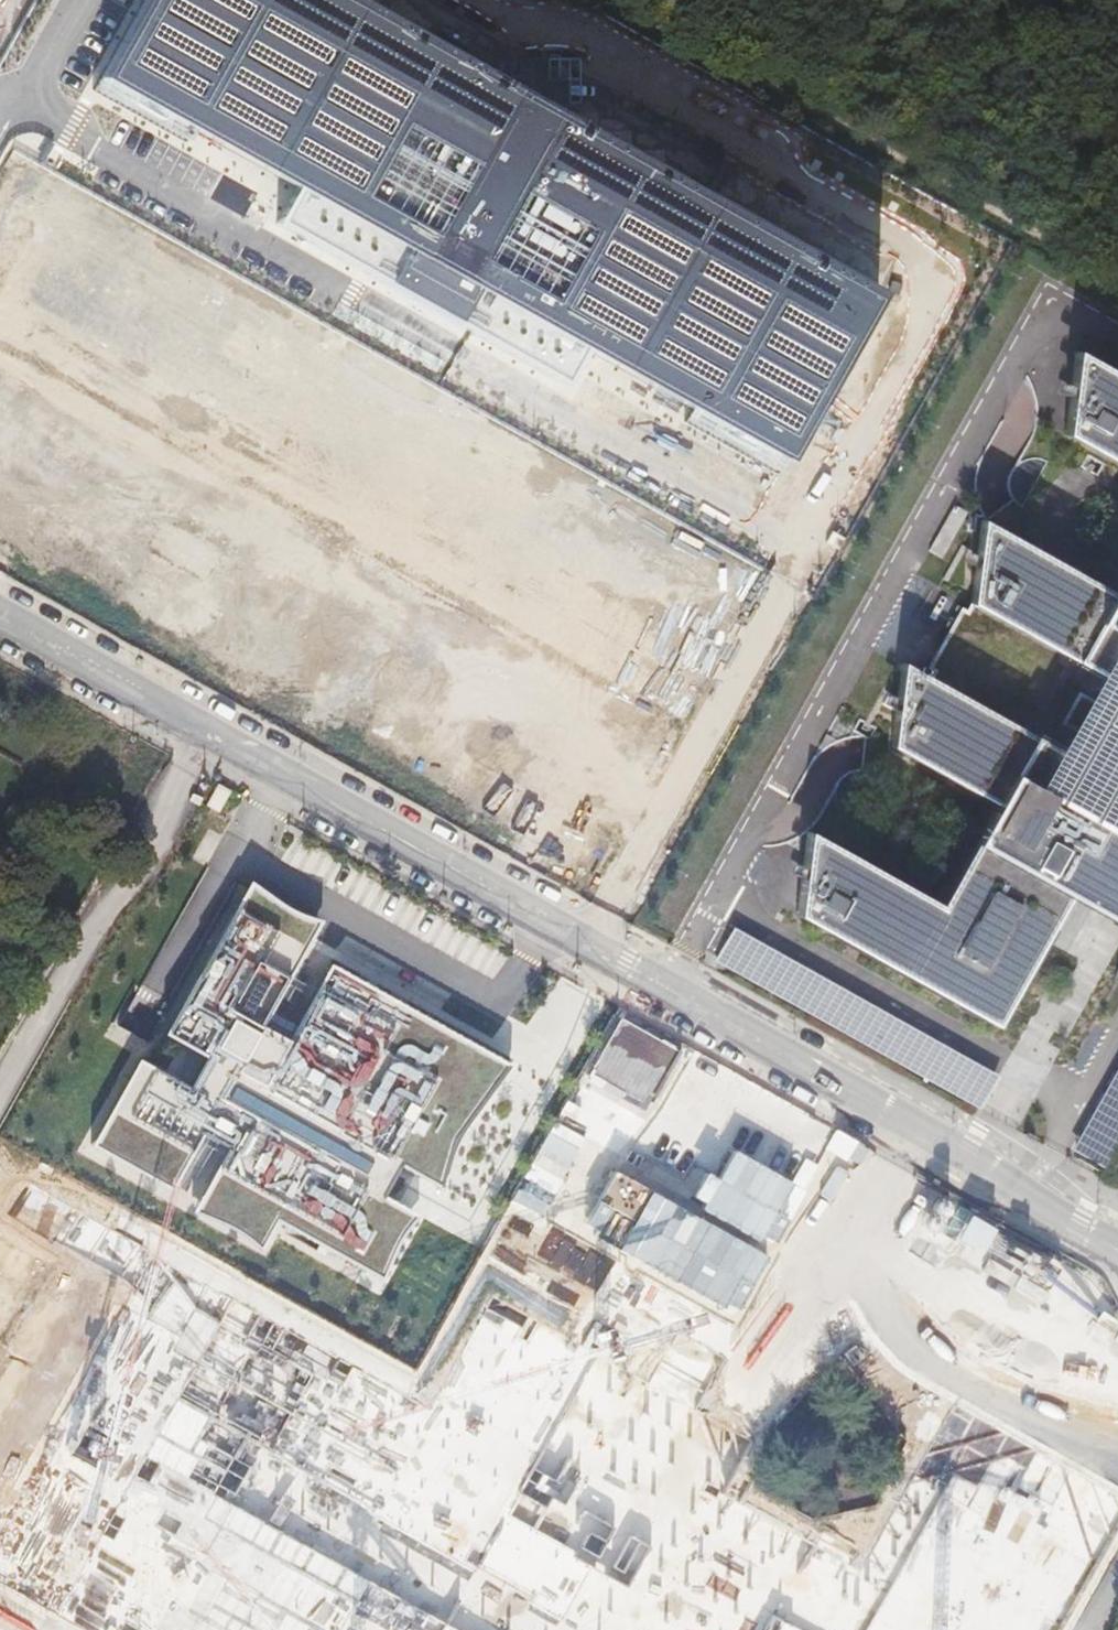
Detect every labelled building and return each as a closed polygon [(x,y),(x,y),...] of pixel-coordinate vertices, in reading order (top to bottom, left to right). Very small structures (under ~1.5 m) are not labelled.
[(100,88),(188,137),(194,127),(296,184),(275,223),(577,390),(596,356),(693,410),(687,421),(781,473),(886,285),(371,0),(149,0),(100,88)] [(1078,356),(1073,392),(1065,388),(1061,396),(1071,403),(1067,439),(1117,468),(1117,378),(1078,356)] [(1069,901),(1091,862),(1108,832),(1117,814),(1117,770),(1110,765),(1117,751),(1117,594),(1116,598),(1050,561),(984,524),(979,561),(972,557),(967,566),(977,572),(973,608),(1102,681),(1095,693),(1111,703),(1084,751),(1068,742),(1060,755),(904,668),(899,704),(892,701),(887,709),(898,715),(893,751),(997,809),(941,909),(810,836),(805,873),(798,869),(793,878),(804,884),(799,921),(948,1003),(997,1031),(1069,901)] [(186,782),(191,776),(168,763),(164,771),(186,782)] [(1069,901),(1092,914),(1117,928),(1117,838),(1108,832),(1091,862),(1069,901)] [(303,925),(276,907),(271,916),(194,1056),(233,1077),(215,1109),(167,1082),(155,1105),(122,1163),(197,1205),(228,1150),(255,1165),(236,1198),(218,1228),(245,1238),(256,1243),(260,1246),(269,1252),(278,1259),(284,1265),(301,1234),(386,1282),(405,1293),(413,1273),(419,1258),(426,1247),(432,1240),(440,1230),(421,1220),(405,1212),(420,1186),(423,1181),(463,1203),(466,1189),(472,1173),(475,1162),(482,1151),(490,1138),(511,1109),(530,1085),(489,1062),(399,1013),(391,1009),(354,989),(316,1057),(290,1043),(331,969),(336,960),(341,953),(345,944),(332,941),(321,937),(303,925)] [(985,1112),(1003,1081),(736,932),(720,962),(978,1108),(985,1112)] [(150,1040),(164,1003),(131,990),(117,1027),(150,1040)] [(1074,1155),(1107,1173),(1117,1152),(1117,1076),(1074,1155)] [(0,1220),(0,1564),(122,1348),(147,1303),(0,1220)] [(876,1573),(830,1548),(709,1480),(676,1463),(698,1424),(612,1375),(601,1395),(570,1449),(528,1522),(488,1592),(393,1539),(408,1512),(206,1399),(85,1614),(113,1629),(581,1629),(615,1571),(647,1589),(659,1567),(772,1629),(958,1629),(994,1565),(911,1519),(899,1541),(894,1539),(876,1573)]
